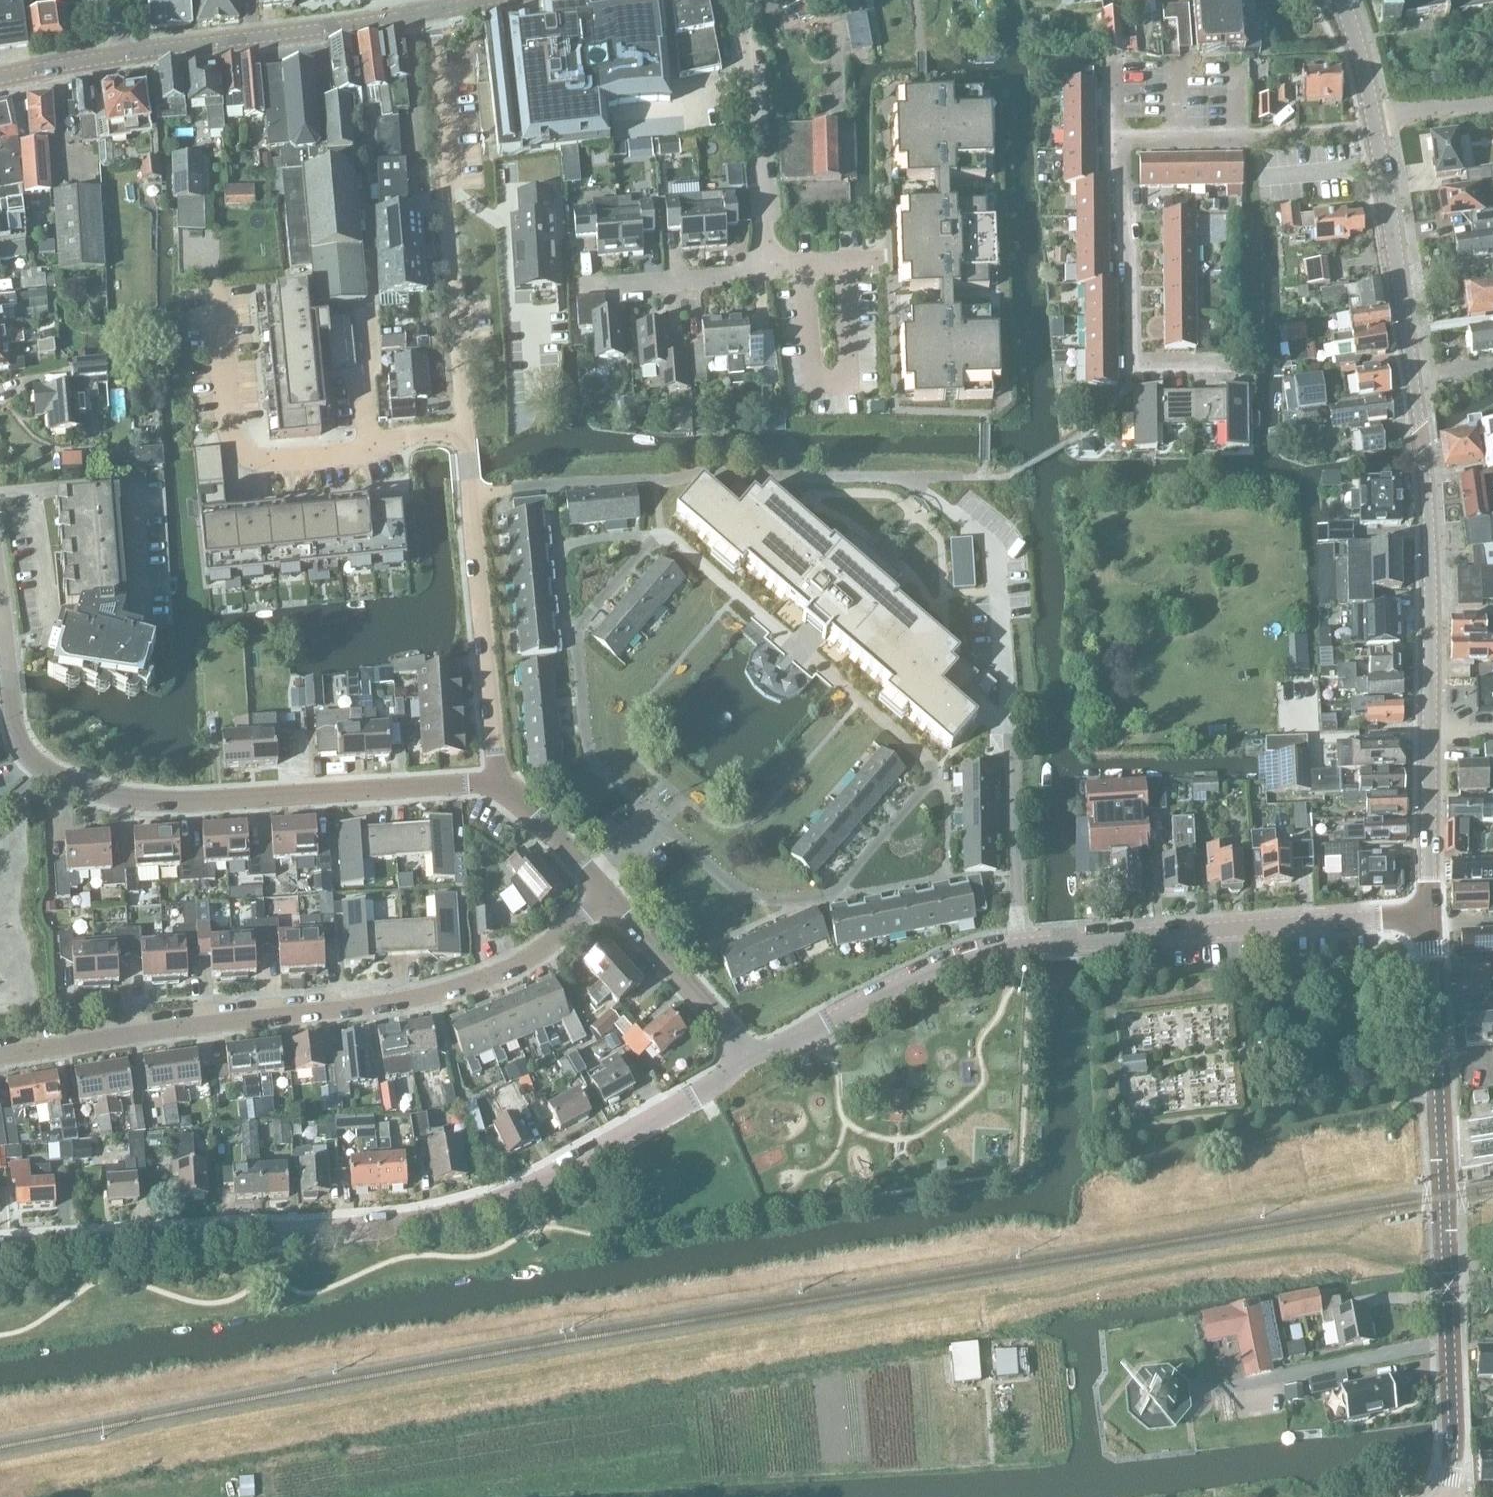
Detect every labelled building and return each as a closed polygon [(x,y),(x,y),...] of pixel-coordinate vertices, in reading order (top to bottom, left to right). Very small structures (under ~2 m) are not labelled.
[(28,47),(23,9),(13,11),(12,0),(0,0),(0,51),(28,47)] [(152,29),(191,24),(189,0),(148,0),(152,29)] [(198,24),(239,19),(237,0),(195,0),(198,24)] [(260,8),(281,6),(281,8),(296,7),(296,0),(259,0),(260,8)] [(483,25),(488,64),(490,85),(496,133),(498,155),(559,148),(591,144),(610,143),(607,116),(607,109),(670,103),(660,0),(638,0),(632,1),(632,0),(629,0),(629,1),(623,2),(623,0),(620,0),(620,5),(598,8),(597,0),(583,0),(542,8),(543,20),(508,24),(508,22),(483,25)] [(679,78),(722,70),(707,0),(672,0),(679,78)] [(783,11),(787,10),(788,19),(798,17),(799,21),(818,17),(815,4),(823,3),(822,0),(781,0),(783,11)] [(1197,56),(1261,52),(1258,19),(1243,20),(1241,0),(1193,0),(1197,56)] [(1405,19),(1445,12),(1446,17),(1449,16),(1448,11),(1492,3),(1492,0),(1406,0),(1407,5),(1403,6),(1405,19)] [(1164,22),(1176,21),(1178,50),(1192,49),(1188,5),(1163,7),(1164,22)] [(1399,7),(1381,8),(1382,26),(1399,25),(1399,7)] [(1120,8),(1103,9),(1106,54),(1123,53),(1120,8)] [(26,13),(29,47),(70,43),(66,9),(26,13)] [(872,50),(866,15),(846,18),(852,54),(872,50)] [(403,33),(382,36),(393,117),(398,117),(398,112),(409,111),(405,79),(409,78),(403,33)] [(382,36),(353,40),(360,92),(379,89),(383,118),(393,117),(382,36)] [(353,40),(329,43),(335,91),(331,92),(332,101),(349,99),(349,100),(353,99),(355,119),(362,118),(360,92),(353,40)] [(240,58),(243,108),(244,120),(263,119),(261,84),(258,56),(240,58)] [(227,110),(243,108),(240,58),(222,60),(227,110)] [(1246,61),(1249,80),(1266,78),(1263,59),(1246,61)] [(155,103),(158,121),(185,118),(180,63),(160,65),(163,102),(155,103)] [(283,67),(262,69),(264,94),(269,149),(280,148),(291,270),(313,268),(316,305),(366,301),(353,167),(356,166),(355,148),(354,148),(349,100),(349,99),(332,101),(331,92),(331,87),(326,84),(323,87),(315,88),(312,64),(283,66),(283,67)] [(205,101),(209,133),(225,131),(219,68),(204,70),(204,65),(187,67),(190,102),(205,101)] [(1296,89),(1296,103),(1342,101),(1341,88),(1345,87),(1344,74),(1341,74),(1341,70),(1302,71),(1303,89),(1296,89)] [(80,119),(82,143),(98,142),(94,100),(92,83),(93,83),(92,82),(85,83),(83,80),(75,81),(73,85),(71,86),(71,87),(72,87),(74,104),(65,105),(66,119),(75,118),(75,119),(80,119)] [(1095,81),(1064,81),(1064,115),(1095,115),(1095,81)] [(98,142),(99,142),(109,141),(151,135),(150,127),(145,87),(123,90),(123,88),(117,85),(107,86),(102,91),(103,98),(94,100),(98,142)] [(470,86),(454,85),(451,151),(468,152),(470,86)] [(490,85),(477,86),(482,134),(496,133),(490,85)] [(1278,89),(1278,96),(1274,96),(1275,104),(1290,104),(1289,89),(1278,89)] [(983,111),(982,93),(903,96),(904,113),(895,114),(897,165),(905,164),(906,182),(937,181),(937,205),(949,204),(948,180),(985,179),(984,162),(993,161),(991,111),(983,111)] [(27,99),(30,137),(54,136),(52,98),(50,98),(45,96),(40,99),(27,99)] [(1274,96),(1262,96),(1262,119),(1275,118),(1275,104),(1274,96)] [(721,100),(726,122),(732,121),(728,98),(721,100)] [(10,103),(0,105),(0,191),(2,191),(4,207),(24,204),(23,195),(25,194),(20,142),(18,143),(10,103)] [(1064,115),(1064,149),(1095,148),(1095,115),(1064,115)] [(383,119),(377,119),(378,161),(401,161),(398,117),(393,117),(383,119)] [(779,125),(781,181),(841,179),(839,123),(779,125)] [(1431,138),(1436,178),(1461,174),(1456,134),(1431,138)] [(20,142),(25,194),(51,192),(47,140),(20,142)] [(1065,183),(1077,183),(1077,182),(1096,182),(1095,148),(1064,149),(1065,183)] [(267,154),(258,154),(259,173),(268,173),(267,154)] [(1208,155),(1174,156),(1174,187),(1208,187),(1208,155)] [(1242,155),(1208,155),(1208,187),(1242,186),(1242,155)] [(1174,187),(1174,156),(1140,156),(1140,188),(1174,187)] [(173,158),(174,199),(202,199),(201,157),(173,158)] [(140,161),(142,181),(160,179),(159,159),(140,161)] [(407,160),(401,161),(378,161),(379,208),(375,208),(379,297),(427,293),(419,211),(408,212),(407,160)] [(1465,172),(1467,186),(1492,182),(1492,168),(1465,172)] [(1077,182),(1077,183),(1077,216),(1108,215),(1108,182),(1096,182),(1077,182)] [(224,184),(224,206),(255,207),(256,185),(224,184)] [(1442,219),(1469,215),(1471,227),(1492,224),(1492,204),(1490,186),(1438,194),(1442,219)] [(54,192),(59,273),(106,269),(100,189),(54,192)] [(515,241),(518,288),(558,286),(553,217),(551,190),(519,192),(521,218),(521,219),(522,240),(515,241)] [(735,193),(700,195),(704,248),(727,247),(726,228),(738,227),(735,193)] [(700,195),(665,198),(668,232),(680,231),(682,250),(704,248),(700,195)] [(631,198),(616,199),(621,255),(643,253),(642,234),(654,233),(652,203),(631,205),(631,198)] [(584,239),(596,238),(598,257),(621,255),(616,199),(593,201),(593,208),(582,209),(584,239)] [(907,206),(907,217),(907,223),(899,224),(901,275),(909,274),(909,292),(940,291),(951,290),(989,289),(988,272),(996,271),(995,221),(986,221),(986,203),(949,204),(937,205),(907,206)] [(4,207),(0,207),(0,243),(26,240),(24,204),(4,207)] [(1315,227),(1316,244),(1348,241),(1348,235),(1363,233),(1361,215),(1346,217),(1345,211),(1313,214),(1313,215),(1299,216),(1298,207),(1281,208),(1283,232),(1301,230),(1300,228),(1315,227)] [(1162,212),(1163,246),(1194,246),(1193,212),(1162,212)] [(1077,216),(1077,249),(1108,249),(1108,215),(1077,216)] [(1455,239),(1458,262),(1492,257),(1492,234),(1455,239)] [(26,255),(25,243),(0,246),(0,258),(26,255)] [(1163,246),(1164,280),(1195,280),(1194,246),(1163,246)] [(1077,284),(1085,284),(1085,283),(1109,283),(1108,249),(1077,249),(1077,284)] [(1327,262),(1302,265),(1305,287),(1330,283),(1327,262)] [(19,273),(21,291),(47,287),(46,274),(42,274),(41,270),(19,273)] [(1164,280),(1164,314),(1195,313),(1195,280),(1164,280)] [(1324,304),(1345,301),(1345,296),(1347,296),(1348,299),(1359,297),(1361,311),(1387,307),(1384,282),(1322,291),(1324,304)] [(1465,307),(1466,313),(1468,314),(1469,317),(1492,313),(1492,282),(1464,286),(1467,305),(1465,307)] [(1085,284),(1086,317),(1117,317),(1116,283),(1109,283),(1085,283),(1085,284)] [(307,288),(264,292),(271,362),(278,439),(321,435),(321,433),(326,432),(324,414),(325,414),(318,340),(328,339),(331,369),(356,366),(351,316),(315,319),(313,302),(308,303),(307,288)] [(28,292),(30,311),(34,310),(34,317),(49,316),(46,290),(28,292)] [(990,331),(989,313),(952,315),(951,290),(940,291),(941,315),(910,316),(911,333),(903,334),(904,385),(913,384),(913,402),(992,399),(992,381),(1000,381),(998,331),(990,331)] [(3,325),(0,309),(15,307),(13,296),(0,298),(0,325),(3,325)] [(577,298),(579,329),(593,328),(596,359),(624,357),(620,313),(606,314),(605,296),(577,298)] [(1336,316),(1339,333),(1390,325),(1387,308),(1336,316)] [(1195,313),(1164,314),(1165,348),(1196,347),(1195,313)] [(725,319),(728,359),(729,376),(740,375),(744,371),(764,369),(761,339),(749,340),(747,317),(725,319)] [(1086,317),(1086,351),(1117,351),(1117,317),(1086,317)] [(728,359),(725,319),(702,321),(704,344),(691,345),(694,379),(707,378),(706,360),(728,359)] [(1063,320),(1052,320),(1052,328),(1063,328),(1063,320)] [(638,325),(640,368),(660,367),(661,391),(687,389),(685,357),(671,358),(669,323),(638,325)] [(1304,324),(1284,327),(1287,344),(1288,344),(1306,341),(1304,324)] [(6,346),(6,347),(24,344),(23,334),(9,336),(10,341),(5,342),(3,325),(0,325),(0,347),(6,346)] [(1492,351),(1492,326),(1468,329),(1472,354),(1492,351)] [(1357,366),(1356,358),(1386,353),(1383,330),(1333,337),(1334,345),(1333,345),(1337,369),(1357,366)] [(406,349),(404,333),(380,334),(382,351),(406,349)] [(583,339),(573,339),(574,349),(584,348),(583,339)] [(38,343),(39,355),(55,353),(54,350),(54,341),(38,343)] [(1306,341),(1288,344),(1291,365),(1310,362),(1306,341)] [(8,369),(9,373),(10,373),(25,370),(23,359),(8,362),(6,347),(6,346),(0,347),(0,370),(8,369)] [(1117,351),(1086,351),(1086,385),(1117,385),(1117,351)] [(416,420),(414,400),(428,399),(424,357),(397,359),(398,376),(388,377),(392,422),(416,420)] [(36,417),(50,416),(51,433),(85,430),(83,399),(98,398),(97,386),(108,385),(106,363),(73,365),(75,387),(34,390),(36,417)] [(1341,379),(1356,377),(1359,397),(1390,393),(1389,390),(1392,389),(1390,378),(1388,379),(1386,367),(1370,370),(1370,369),(1355,371),(1355,367),(1340,369),(1341,379)] [(1322,376),(1294,380),(1298,411),(1326,407),(1322,376)] [(1226,392),(1190,393),(1191,425),(1227,424),(1227,447),(1226,447),(1226,448),(1249,448),(1249,447),(1248,447),(1247,387),(1248,387),(1248,386),(1225,386),(1225,388),(1226,388),(1226,392)] [(1191,425),(1190,393),(1155,393),(1155,389),(1156,389),(1156,387),(1133,388),(1133,389),(1134,389),(1135,448),(1133,448),(1133,449),(1157,449),(1157,448),(1155,448),(1155,425),(1191,425)] [(1329,408),(1332,429),(1348,426),(1348,429),(1351,430),(1359,429),(1363,455),(1384,451),(1381,430),(1377,430),(1375,423),(1393,420),(1390,399),(1329,408)] [(783,416),(771,417),(772,432),(786,432),(785,422),(785,416),(783,416)] [(1480,425),(1479,420),(1468,422),(1469,431),(1443,435),(1440,439),(1444,464),(1448,467),(1485,461),(1487,473),(1492,472),(1492,423),(1480,425)] [(693,421),(681,421),(681,432),(693,432),(693,421)] [(221,448),(194,450),(206,577),(407,559),(402,506),(389,508),(389,501),(368,503),(368,502),(225,515),(223,496),(225,496),(221,448)] [(163,451),(114,453),(115,469),(163,467),(163,451)] [(75,455),(62,455),(62,469),(76,469),(75,455)] [(1473,568),(1457,568),(1458,606),(1482,606),(1482,601),(1492,601),(1492,475),(1461,479),(1467,521),(1470,520),(1473,547),(1472,547),(1473,568)] [(1400,505),(1400,499),(1401,499),(1401,498),(1400,498),(1400,479),(1359,480),(1360,526),(1401,525),(1400,506),(1401,506),(1401,505),(1400,505)] [(702,481),(676,511),(740,567),(745,562),(809,617),(811,615),(828,630),(826,632),(890,687),(885,692),(950,748),(976,718),(955,700),(978,674),(957,656),(959,654),(895,600),(897,598),(888,590),(901,575),(854,535),(841,549),(832,542),(831,544),(768,489),(759,499),(739,481),(723,499),(702,481)] [(637,488),(601,492),(604,523),(640,519),(637,488)] [(604,523),(601,492),(566,495),(569,526),(604,523)] [(48,673),(48,674),(67,683),(71,675),(97,688),(101,680),(127,692),(131,684),(147,692),(155,675),(148,672),(155,643),(124,634),(123,638),(94,630),(93,633),(80,630),(82,621),(98,626),(99,621),(128,619),(127,603),(120,603),(110,493),(57,498),(67,609),(72,608),(67,626),(65,625),(54,667),(50,674),(48,673)] [(547,498),(513,501),(514,514),(543,511),(543,512),(548,511),(547,498)] [(543,511),(514,514),(508,514),(511,551),(547,547),(552,547),(551,538),(546,539),(543,512),(543,511)] [(1328,525),(1328,542),(1352,542),(1352,524),(1328,525)] [(972,539),(950,540),(953,590),(975,588),(972,539)] [(1347,544),(1348,606),(1373,606),(1373,589),(1401,589),(1401,544),(1347,544)] [(547,547),(511,551),(515,585),(550,582),(555,581),(554,573),(549,573),(547,547)] [(661,558),(638,585),(662,605),(685,579),(661,558)] [(550,582),(515,585),(518,620),(553,617),(558,616),(558,608),(552,608),(550,582)] [(638,585),(615,611),(639,632),(662,605),(638,585)] [(1400,607),(1352,608),(1353,644),(1401,643),(1400,607)] [(639,632),(615,611),(592,638),(616,658),(639,632)] [(553,617),(518,620),(521,656),(557,652),(562,651),(561,642),(556,643),(553,617)] [(1451,640),(1486,640),(1486,634),(1492,634),(1492,618),(1452,618),(1451,640)] [(1492,661),(1492,639),(1486,640),(1451,640),(1452,661),(1492,661)] [(1382,650),(1369,651),(1369,678),(1401,677),(1401,649),(1382,650)] [(418,673),(420,698),(460,696),(458,667),(425,669),(424,657),(392,663),(393,675),(418,673)] [(521,666),(524,701),(555,698),(552,663),(521,666)] [(374,685),(393,684),(392,666),(374,667),(374,685)] [(1337,678),(1339,681),(1356,680),(1355,666),(1337,666),(1337,670),(1321,671),(1321,679),(1337,678)] [(359,697),(358,673),(346,674),(347,698),(359,697)] [(324,709),(322,678),(305,679),(306,710),(324,709)] [(1356,680),(1339,681),(1339,692),(1355,691),(1355,695),(1368,695),(1368,699),(1402,698),(1401,678),(1356,680)] [(1476,680),(1477,711),(1491,710),(1492,710),(1492,679),(1476,680)] [(420,698),(422,726),(462,724),(460,696),(420,698)] [(360,698),(361,711),(362,728),(364,759),(390,757),(388,726),(377,727),(376,711),(373,711),(372,698),(360,698)] [(404,698),(404,712),(418,712),(418,698),(404,698)] [(524,701),(527,736),(558,733),(555,698),(524,701)] [(1403,722),(1403,721),(1402,701),(1351,704),(1352,716),(1367,715),(1367,722),(1376,722),(1376,723),(1403,722)] [(338,754),(339,761),(364,759),(362,728),(361,711),(315,714),(318,755),(338,754)] [(1321,715),(1321,733),(1337,732),(1337,715),(1321,715)] [(261,717),(248,718),(251,766),(278,764),(276,732),(257,734),(257,729),(261,728),(261,717)] [(251,766),(248,718),(235,719),(236,730),(240,730),(240,735),(222,736),(224,768),(251,766)] [(462,724),(422,726),(424,755),(463,753),(462,724)] [(558,733),(527,736),(531,771),(562,768),(558,733)] [(1307,739),(1266,740),(1267,753),(1279,753),(1280,793),(1310,793),(1309,752),(1307,752),(1307,739)] [(1338,764),(1330,764),(1331,772),(1338,771),(1404,768),(1402,740),(1337,743),(1338,764)] [(1485,744),(1486,764),(1458,764),(1459,793),(1487,792),(1487,774),(1492,774),(1492,744),(1485,744)] [(882,749),(859,775),(882,796),(905,769),(882,749)] [(963,766),(963,801),(995,800),(994,765),(963,766)] [(1343,795),(1365,793),(1366,793),(1404,792),(1404,772),(1359,773),(1359,787),(1340,788),(1340,795),(1343,795)] [(1150,851),(1147,817),(1147,808),(1145,774),(1139,774),(1139,781),(1112,783),(1112,779),(1098,780),(1098,784),(1084,785),(1087,821),(1077,822),(1077,872),(1111,870),(1110,854),(1138,852),(1150,851)] [(859,775),(836,802),(859,822),(882,796),(859,775)] [(1192,781),(1193,795),(1218,794),(1218,780),(1192,781)] [(1365,793),(1343,795),(1343,804),(1367,803),(1367,818),(1405,817),(1405,796),(1366,798),(1366,793),(1365,793)] [(963,801),(964,836),(995,836),(995,800),(963,801)] [(836,802),(813,829),(836,849),(859,822),(836,802)] [(1447,823),(1482,822),(1482,824),(1492,824),(1492,810),(1482,810),(1482,802),(1447,802),(1447,823)] [(1305,804),(1290,804),(1291,832),(1306,831),(1305,804)] [(306,817),(293,818),(295,859),(317,857),(318,873),(331,872),(329,848),(317,849),(315,822),(307,822),(306,817)] [(423,824),(395,826),(397,858),(433,856),(434,879),(432,879),(432,880),(456,879),(456,877),(454,877),(451,818),(452,818),(452,817),(423,819),(423,824)] [(273,851),(261,852),(262,877),(275,876),(274,860),(295,859),(293,818),(279,819),(280,824),(271,824),(273,851)] [(1195,889),(1193,859),(1196,859),(1194,819),(1171,820),(1173,859),(1162,859),(1165,893),(1188,892),(1187,890),(1195,889)] [(238,822),(224,823),(227,863),(248,862),(249,877),(262,877),(261,852),(248,853),(247,826),(238,827),(238,822)] [(397,858),(395,826),(366,828),(366,822),(337,824),(337,825),(338,825),(342,885),(340,885),(341,886),(364,884),(364,883),(362,883),(361,861),(397,858)] [(1343,828),(1344,835),(1344,845),(1406,843),(1405,822),(1363,823),(1343,828)] [(227,863),(224,823),(211,823),(211,828),(202,829),(204,856),(192,856),(194,881),(215,880),(216,864),(227,863)] [(1444,857),(1468,857),(1468,824),(1445,824),(1444,857)] [(169,826),(156,827),(158,867),(180,866),(181,882),(194,881),(192,856),(180,857),(178,830),(169,831),(169,826)] [(158,867),(156,827),(142,828),(142,833),(134,833),(135,860),(123,861),(125,885),(125,894),(138,893),(137,869),(158,867)] [(836,849),(813,829),(790,855),(813,875),(836,849)] [(1289,849),(1276,850),(1275,829),(1261,830),(1263,851),(1251,852),(1253,880),(1263,879),(1264,885),(1292,883),(1289,849)] [(125,885),(123,861),(111,862),(110,835),(101,835),(100,830),(87,831),(90,872),(100,871),(104,887),(125,885)] [(90,872),(87,831),(74,832),(74,837),(65,837),(67,864),(55,865),(57,898),(70,897),(69,889),(78,888),(78,872),(90,872)] [(1344,835),(1333,835),(1333,845),(1344,845),(1344,835)] [(995,836),(964,836),(965,871),(996,871),(995,836)] [(1312,844),(1301,844),(1302,861),(1302,870),(1314,869),(1312,844)] [(1359,889),(1383,888),(1384,893),(1398,893),(1401,889),(1400,873),(1394,873),(1394,855),(1359,856),(1358,844),(1344,845),(1333,845),(1325,846),(1325,858),(1341,858),(1342,880),(1359,879),(1359,889)] [(1207,846),(1208,867),(1207,867),(1208,883),(1221,882),(1221,888),(1229,887),(1229,890),(1231,893),(1239,892),(1242,890),(1242,886),(1243,886),(1241,854),(1225,855),(1224,845),(1207,846)] [(524,849),(507,864),(517,875),(515,876),(517,878),(510,884),(530,912),(539,904),(540,905),(560,889),(535,859),(533,860),(524,849)] [(1113,898),(1141,896),(1138,852),(1110,854),(1111,870),(1113,898)] [(1450,862),(1451,884),(1492,882),(1492,860),(1450,862)] [(975,877),(966,879),(968,884),(973,913),(974,913),(987,910),(981,881),(976,882),(975,877)] [(941,884),(932,886),(933,891),(940,926),(975,919),(974,913),(973,913),(968,884),(942,889),(941,884)] [(1488,886),(1451,888),(1452,911),(1489,910),(1489,914),(1492,914),(1492,886),(1488,886)] [(263,888),(252,888),(252,899),(263,899),(263,888)] [(898,893),(899,898),(906,933),(940,926),(933,891),(908,896),(906,891),(898,893)] [(437,920),(401,923),(403,955),(432,953),(432,959),(461,957),(461,955),(459,955),(456,896),(457,896),(457,895),(433,896),(434,898),(435,898),(437,920)] [(864,900),(865,905),(872,940),(906,933),(899,898),(873,903),(872,898),(864,900)] [(403,955),(401,923),(365,925),(363,902),(365,902),(365,901),(342,902),(342,904),(343,904),(347,963),(345,963),(346,964),(374,962),(374,956),(403,955)] [(872,940),(865,905),(839,910),(837,905),(829,907),(837,947),(872,940)] [(815,909),(783,923),(796,952),(828,937),(815,909)] [(477,912),(478,935),(493,934),(491,911),(477,912)] [(322,934),(301,935),(303,975),(317,975),(316,970),(325,969),(323,942),(336,941),(334,917),(321,918),(322,934)] [(278,920),(265,921),(267,946),(279,945),(281,972),(289,971),(290,976),(303,975),(301,935),(279,936),(278,920)] [(267,946),(265,921),(244,923),(243,939),(232,939),(234,980),(248,979),(248,974),(256,974),(255,947),(267,946)] [(783,923),(751,938),(764,966),(796,952),(783,923)] [(234,980),(232,939),(221,940),(218,924),(197,926),(198,950),(199,959),(211,958),(212,976),(221,976),(221,981),(234,980)] [(197,926),(184,926),(175,927),(174,943),(163,944),(166,984),(179,983),(179,979),(188,978),(186,951),(198,950),(197,926)] [(141,929),(128,930),(130,955),(142,954),(143,981),(152,980),(152,985),(166,984),(163,944),(142,945),(141,929)] [(94,940),(95,948),(97,989),(111,988),(110,983),(119,982),(117,955),(130,955),(128,930),(115,931),(116,938),(94,940)] [(1462,934),(1462,957),(1492,956),(1492,933),(1462,934)] [(97,989),(95,948),(73,949),(72,934),(59,934),(61,959),(73,958),(75,985),(83,985),(84,989),(97,989)] [(764,966),(751,938),(719,952),(732,981),(764,966)] [(580,985),(589,995),(625,963),(607,943),(583,964),(595,978),(591,981),(589,978),(580,985)] [(412,955),(401,957),(402,974),(414,973),(412,955)] [(1452,985),(1456,985),(1457,997),(1491,995),(1492,995),(1492,961),(1451,963),(1451,985),(1452,985)] [(625,963),(589,995),(597,1005),(606,997),(603,994),(606,991),(619,1004),(642,983),(625,963)] [(528,991),(545,1029),(562,1022),(573,1046),(586,1039),(569,1003),(564,1005),(553,981),(552,981),(551,979),(552,978),(551,977),(535,984),(536,985),(537,985),(538,987),(528,991)] [(512,997),(501,1002),(517,1040),(536,1032),(538,1037),(536,1038),(540,1048),(551,1044),(545,1029),(528,991),(526,992),(525,989),(526,989),(526,988),(510,994),(510,996),(511,995),(512,997)] [(477,1012),(475,1013),(491,1051),(498,1066),(507,1062),(503,1052),(502,1052),(500,1047),(517,1040),(501,1002),(491,1006),(490,1004),(491,1003),(491,1002),(475,1009),(475,1010),(476,1010),(477,1012)] [(593,1027),(602,1037),(614,1025),(619,1021),(611,1011),(593,1027)] [(491,1051),(475,1013),(466,1017),(465,1014),(466,1014),(465,1012),(449,1019),(450,1021),(451,1020),(452,1022),(450,1023),(466,1061),(472,1076),(482,1072),(477,1062),(476,1063),(474,1058),(491,1051)] [(622,1039),(638,1058),(651,1046),(660,1056),(686,1032),(669,1013),(648,1031),(641,1023),(633,1029),(625,1037),(622,1039)] [(1486,1015),(1486,1019),(1465,1020),(1466,1047),(1492,1045),(1492,1015),(1486,1015)] [(619,1021),(614,1025),(625,1037),(633,1029),(623,1019),(620,1022),(619,1021)] [(405,1029),(413,1075),(415,1087),(416,1087),(414,1075),(427,1073),(424,1056),(436,1054),(431,1024),(405,1029)] [(399,1078),(413,1075),(405,1029),(378,1033),(384,1064),(394,1062),(395,1069),(397,1068),(399,1078)] [(325,1068),(328,1096),(336,1095),(337,1098),(350,1097),(347,1069),(352,1069),(354,1085),(369,1083),(365,1035),(342,1037),(345,1067),(325,1068)] [(316,1097),(328,1096),(325,1068),(322,1040),(293,1043),(296,1074),(314,1072),(316,1097)] [(280,1044),(253,1047),(260,1100),(273,1099),(270,1077),(284,1075),(280,1044)] [(260,1100),(253,1047),(226,1051),(229,1082),(242,1080),(245,1102),(260,1100)] [(197,1054),(170,1058),(177,1105),(190,1104),(188,1093),(184,1093),(183,1088),(201,1086),(197,1054)] [(557,1063),(569,1083),(578,1078),(566,1057),(557,1063)] [(177,1105),(170,1058),(144,1061),(148,1093),(166,1091),(167,1095),(163,1096),(164,1107),(174,1106),(177,1105)] [(592,1082),(604,1105),(633,1089),(620,1066),(615,1058),(603,1065),(608,1074),(592,1082)] [(1123,1061),(1125,1075),(1145,1072),(1143,1058),(1123,1061)] [(128,1064),(101,1068),(109,1115),(122,1113),(120,1102),(116,1103),(115,1098),(133,1095),(128,1064)] [(97,1118),(109,1115),(101,1068),(75,1073),(80,1104),(98,1101),(99,1106),(95,1107),(97,1118)] [(56,1076),(32,1080),(37,1108),(49,1106),(52,1122),(59,1120),(63,1143),(78,1141),(72,1107),(61,1109),(56,1076)] [(13,1110),(1,1112),(7,1147),(19,1146),(16,1128),(28,1126),(25,1110),(37,1108),(32,1080),(9,1084),(13,1110)] [(525,1103),(516,1082),(495,1092),(505,1113),(525,1103)] [(441,1087),(445,1109),(457,1107),(452,1085),(441,1087)] [(394,1088),(381,1090),(385,1114),(397,1113),(394,1088)] [(540,1123),(553,1117),(560,1131),(591,1114),(578,1091),(549,1108),(544,1100),(531,1107),(540,1123)] [(1487,1093),(1473,1095),(1474,1105),(1489,1103),(1487,1093)] [(178,1112),(177,1105),(174,1106),(164,1107),(165,1114),(178,1112)] [(127,1109),(131,1134),(145,1132),(142,1107),(127,1109)] [(494,1126),(509,1156),(532,1144),(517,1114),(494,1126)] [(109,1115),(97,1118),(101,1138),(113,1136),(109,1115)] [(375,1115),(335,1118),(336,1132),(356,1131),(357,1142),(362,1141),(362,1152),(360,1152),(360,1160),(350,1161),(352,1191),(380,1189),(376,1141),(375,1115)] [(410,1118),(414,1143),(428,1140),(434,1182),(466,1178),(460,1140),(445,1143),(443,1131),(429,1133),(426,1116),(410,1118)] [(1466,1120),(1470,1142),(1492,1139),(1492,1116),(1466,1120)] [(63,1142),(61,1133),(57,1133),(55,1138),(55,1143),(63,1142)] [(106,1168),(109,1203),(138,1201),(136,1172),(146,1172),(143,1135),(127,1136),(129,1162),(123,1162),(123,1167),(106,1168)] [(192,1136),(171,1137),(173,1177),(179,1177),(180,1198),(208,1197),(206,1163),(194,1163),(192,1136)] [(390,1141),(376,1141),(380,1189),(407,1187),(405,1156),(391,1157),(390,1141)] [(304,1199),(317,1199),(316,1194),(329,1193),(327,1161),(326,1148),(314,1149),(314,1150),(297,1151),(295,1153),(295,1168),(300,1168),(302,1195),(304,1195),(304,1199)] [(247,1169),(223,1170),(224,1186),(234,1186),(234,1200),(262,1198),(260,1168),(260,1159),(246,1159),(247,1169)] [(10,1163),(12,1186),(15,1186),(17,1210),(54,1207),(52,1181),(51,1181),(50,1166),(30,1168),(29,1162),(10,1163)] [(288,1167),(260,1168),(262,1198),(289,1197),(288,1167)] [(1334,1323),(1339,1349),(1374,1342),(1367,1307),(1342,1312),(1340,1298),(1319,1302),(1317,1294),(1277,1302),(1282,1324),(1322,1317),(1323,1325),(1334,1323)] [(1282,1360),(1271,1306),(1259,1308),(1258,1304),(1204,1315),(1209,1343),(1237,1337),(1244,1376),(1272,1370),(1270,1363),(1282,1360)] [(1053,1370),(1053,1341),(1016,1341),(1016,1370),(1053,1370)] [(1288,1347),(1290,1358),(1305,1355),(1303,1343),(1288,1347)] [(1483,1348),(1477,1348),(1477,1352),(1475,1353),(1476,1361),(1477,1363),(1478,1379),(1492,1379),(1492,1343),(1483,1343),(1483,1348)] [(993,1353),(993,1378),(1015,1378),(1015,1352),(993,1353)] [(1345,1374),(1308,1381),(1311,1396),(1341,1389),(1348,1420),(1352,1419),(1353,1423),(1368,1419),(1367,1415),(1395,1410),(1388,1378),(1347,1387),(1345,1374)] [(1138,1384),(1142,1420),(1177,1417),(1174,1381),(1138,1384)] [(1479,1456),(1480,1483),(1492,1482),(1492,1456),(1479,1456)] [(240,1478),(241,1496),(244,1496),(255,1496),(254,1477),(240,1478)]
